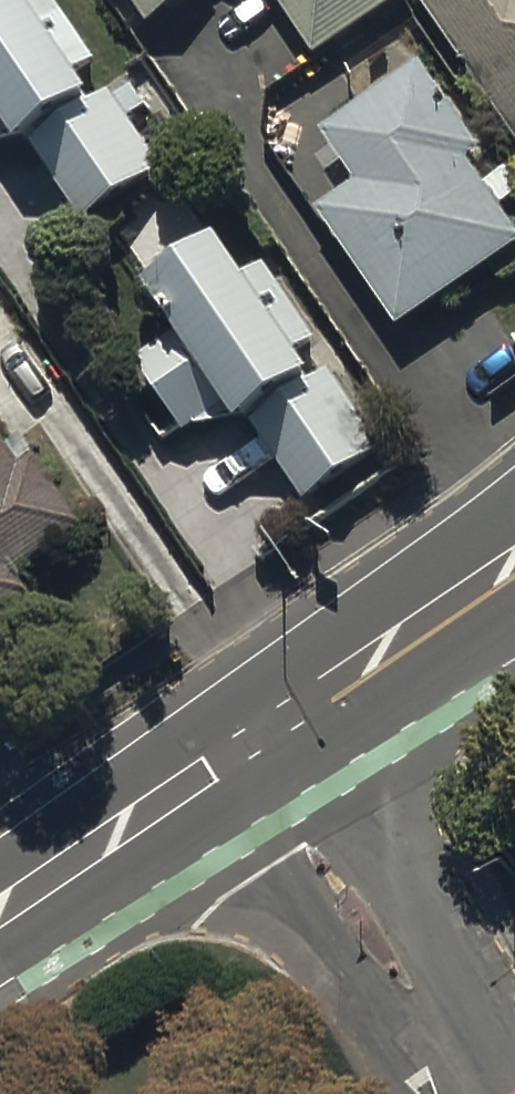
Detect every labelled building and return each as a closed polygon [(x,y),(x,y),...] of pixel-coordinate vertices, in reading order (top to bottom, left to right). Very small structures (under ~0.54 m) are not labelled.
[(22,142),(87,230),(157,179),(147,166),(159,157),(136,125),(153,112),(132,82),(105,101),(87,76),(104,64),(57,0),(0,0),(0,147),(22,142)] [(152,27),(194,0),(133,0),(152,27)] [(313,59),(403,0),(274,0),(313,59)] [(514,137),(514,0),(423,0),(514,137)] [(423,65),(327,134),(362,183),(321,212),(406,330),(514,252),(514,221),(474,164),(487,154),(423,65)] [(317,342),(266,267),(250,278),(228,245),(211,256),(202,243),(161,270),(168,281),(157,288),(187,334),(139,365),(189,439),(198,432),(247,425),(305,509),(386,453),(329,370),(320,376),(303,351),(317,342)] [(0,435),(0,617),(34,594),(21,574),(87,530),(31,446),(15,457),(0,435)]
